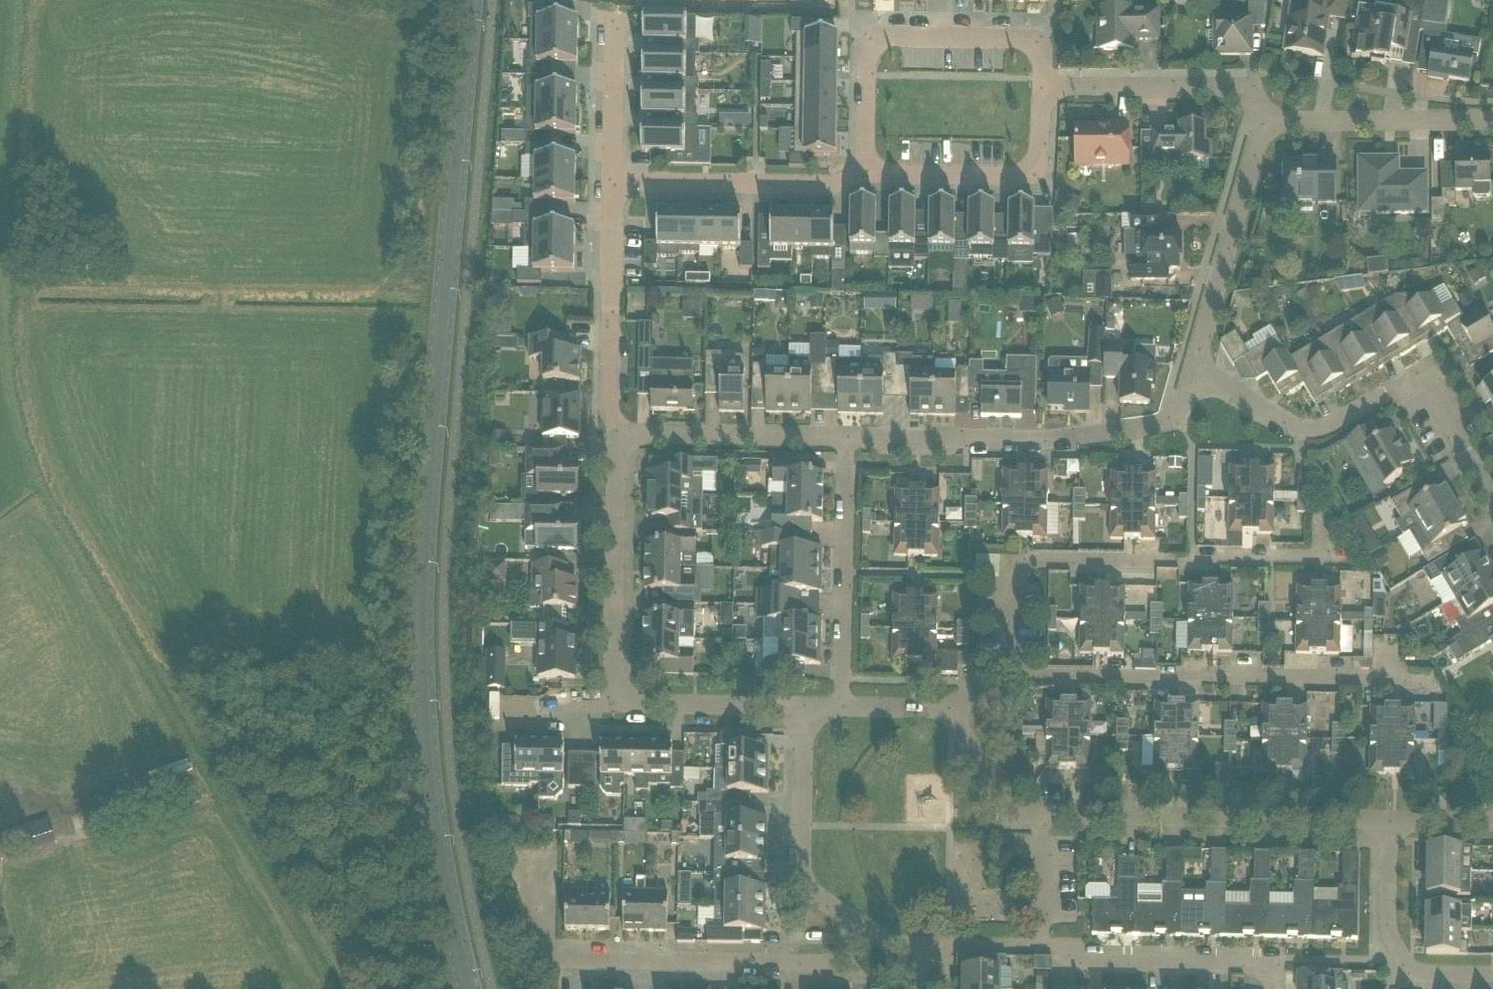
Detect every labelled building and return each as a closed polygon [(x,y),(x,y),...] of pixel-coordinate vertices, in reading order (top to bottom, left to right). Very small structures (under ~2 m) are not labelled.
[(651,0),(692,0),(692,18),(714,18),(714,0),(651,0)] [(714,18),(736,18),(736,0),(776,0),(714,0),(714,18)] [(1348,0),(1292,0),(1285,42),(1295,44),(1294,53),(1323,58),(1330,19),(1344,21),(1348,0)] [(1352,57),(1372,61),(1372,65),(1385,67),(1387,50),(1392,50),(1393,46),(1417,49),(1420,32),(1425,3),(1418,2),(1406,0),(1399,0),(1397,12),(1385,10),(1386,6),(1377,4),(1376,8),(1373,8),(1371,22),(1358,20),(1357,25),(1354,44),(1359,45),(1357,57),(1352,56),(1352,57)] [(1420,32),(1424,33),(1421,56),(1432,58),(1429,78),(1443,80),(1444,78),(1469,82),(1474,50),(1461,48),(1463,37),(1446,34),(1452,2),(1437,0),(1426,0),(1420,32)] [(1249,2),(1248,19),(1213,18),(1213,31),(1209,31),(1208,45),(1216,45),(1216,53),(1240,54),(1240,51),(1246,51),(1246,53),(1250,53),(1250,27),(1264,27),(1264,2),(1249,2)] [(530,42),(578,43),(578,20),(553,20),(553,8),(529,7),(529,21),(531,21),(530,42)] [(1099,33),(1102,33),(1102,49),(1093,49),(1093,50),(1134,50),(1134,49),(1133,49),(1133,38),(1140,38),(1140,40),(1158,40),(1158,13),(1133,13),(1133,9),(1098,9),(1099,33)] [(696,56),(699,56),(700,43),(696,43),(697,19),(644,18),(644,43),(675,43),(675,55),(696,56)] [(761,42),(761,20),(749,20),(750,43),(761,42)] [(796,59),(838,60),(838,35),(816,35),(816,23),(792,22),(792,35),(797,35),(797,48),(796,59)] [(527,63),(527,77),(552,77),(552,65),(577,66),(578,43),(530,42),(530,63),(527,63)] [(675,80),(674,92),(695,93),(699,93),(699,80),(696,80),(696,56),(675,55),(643,55),(643,60),(640,60),(640,74),(643,74),(643,80),(675,80)] [(837,84),(838,60),(796,59),(796,83),(837,84)] [(761,83),(771,83),(772,65),(762,65),(761,83)] [(527,111),(577,112),(577,90),(551,89),(552,77),(527,77),(527,111)] [(771,101),(771,83),(761,83),(761,101),(771,101)] [(796,83),(795,107),(837,108),(837,84),(796,83)] [(674,92),(643,92),(642,116),(674,117),(674,129),(695,129),(695,130),(698,130),(698,117),(695,117),(695,93),(674,92)] [(795,130),(795,132),(837,132),(837,108),(795,107),(795,130)] [(502,134),(502,145),(526,146),(550,146),(551,134),(576,135),(576,130),(579,130),(580,116),(577,116),(577,112),(527,111),(526,134),(502,134)] [(738,117),(738,130),(750,130),(751,117),(738,117)] [(761,119),(760,131),(768,131),(769,119),(761,119)] [(1152,131),(1153,151),(1153,157),(1180,156),(1180,161),(1211,161),(1211,143),(1205,143),(1205,125),(1180,125),(1180,131),(1152,131)] [(1076,128),(1076,148),(1076,163),(1094,163),(1094,167),(1129,167),(1128,126),(1110,126),(1110,130),(1100,130),(1100,128),(1076,128)] [(694,154),(695,130),(695,129),(674,129),(642,129),(642,153),(673,154),(673,166),(697,167),(698,154),(694,154)] [(837,132),(795,132),(795,156),(790,155),(790,168),(814,169),(814,157),(836,157),(837,132)] [(550,146),(526,146),(526,160),(535,160),(535,180),(575,181),(576,159),(550,158),(550,146)] [(1431,200),(1432,224),(1445,224),(1445,209),(1456,209),(1456,191),(1472,190),(1473,195),(1475,198),(1488,197),(1491,195),(1490,186),(1491,186),(1490,155),(1472,155),(1472,159),(1455,159),(1455,165),(1441,165),(1442,200),(1431,200)] [(1336,203),(1336,160),(1319,160),(1319,164),(1285,164),(1285,184),(1279,184),(1279,206),(1280,206),(1280,200),(1298,200),(1298,205),(1299,205),(1299,204),(1336,203)] [(1359,199),(1360,214),(1363,219),(1373,219),(1377,214),(1427,214),(1427,195),(1427,175),(1399,175),(1398,167),(1385,167),(1385,160),(1365,160),(1365,179),(1359,179),(1359,199)] [(525,215),(549,215),(549,203),(575,204),(575,199),(579,199),(579,185),(575,185),(575,181),(535,180),(535,201),(525,200),(525,214),(525,215)] [(1142,207),(1155,206),(1155,193),(1141,193),(1142,207)] [(1081,200),(1063,196),(1060,210),(1078,215),(1081,200)] [(876,204),(871,203),(871,200),(857,200),(857,203),(851,203),(850,254),(874,255),(874,262),(888,262),(889,237),(876,237),(876,204)] [(896,204),(891,204),(890,255),(914,255),(914,263),(928,263),(928,238),(915,238),(916,204),(910,204),(910,201),(896,201),(896,204)] [(967,263),(967,238),(954,238),(955,205),(949,205),(950,202),(936,201),(936,205),(930,204),(929,255),(953,256),(953,263),(967,263)] [(992,264),(1006,264),(1007,239),(994,239),(995,206),(989,206),(989,202),(975,202),(975,205),(970,205),(969,259),(993,259),(992,264)] [(1029,206),(1029,203),(1015,203),(1015,206),(1010,206),(1009,250),(1034,250),(1034,255),(1051,256),(1051,230),(1034,230),(1034,206),(1029,206)] [(679,254),(679,212),(658,212),(657,244),(645,244),(645,268),(657,268),(657,257),(678,258),(679,254)] [(700,213),(679,212),(679,254),(699,255),(699,249),(700,213)] [(699,249),(719,250),(720,213),(700,213),(699,249)] [(720,213),(719,250),(740,250),(739,270),(752,270),(753,246),(741,245),(741,213),(720,213)] [(549,227),(549,215),(525,215),(525,214),(513,214),(512,227),(525,227),(524,251),(529,251),(529,250),(574,250),(575,228),(549,227)] [(771,250),(792,250),(792,214),(771,214),(771,246),(759,245),(758,270),(771,270),(771,250)] [(792,250),(812,251),(813,214),(792,214),(792,250)] [(812,251),(812,258),(833,259),(833,272),(845,272),(846,247),(846,229),(834,229),(834,215),(813,214),(812,251)] [(1125,264),(1131,265),(1131,281),(1169,281),(1169,268),(1180,268),(1180,243),(1179,243),(1179,237),(1180,237),(1180,230),(1165,230),(1165,215),(1131,216),(1131,232),(1125,232),(1125,264)] [(1420,224),(1420,240),(1430,240),(1430,224),(1420,224)] [(529,250),(529,251),(529,270),(518,270),(517,284),(542,285),(542,272),(574,273),(574,250),(529,250)] [(1481,268),(1470,275),(1476,284),(1487,277),(1481,268)] [(1112,300),(1111,279),(1099,278),(1099,273),(1083,273),(1084,299),(1112,300)] [(686,284),(698,285),(699,276),(686,276),(686,284)] [(699,276),(698,285),(710,285),(710,276),(699,276)] [(1374,276),(1363,278),(1364,286),(1375,285),(1374,276)] [(801,287),(812,287),(812,278),(801,278),(801,287)] [(1348,280),(1334,281),(1341,294),(1350,293),(1348,280)] [(953,281),(952,293),(967,293),(967,281),(953,281)] [(1276,297),(1291,295),(1290,288),(1276,290),(1276,297)] [(1302,302),(1311,297),(1307,289),(1297,294),(1302,302)] [(1466,311),(1477,305),(1469,291),(1458,297),(1466,311)] [(754,292),(754,302),(755,303),(768,303),(768,292),(754,292)] [(1387,302),(1415,349),(1416,348),(1413,344),(1424,338),(1426,342),(1448,329),(1446,327),(1445,324),(1463,313),(1456,301),(1443,308),(1434,292),(1412,305),(1406,296),(1398,296),(1387,302)] [(776,311),(791,311),(791,304),(791,294),(776,294),(776,311)] [(811,309),(824,309),(824,296),(811,296),(811,309)] [(877,310),(877,296),(864,296),(864,310),(877,310)] [(1020,313),(1034,312),(1034,299),(1020,300),(1020,313)] [(1064,312),(1059,299),(1046,304),(1051,317),(1064,312)] [(1394,361),(1415,349),(1387,302),(1354,322),(1376,358),(1382,367),(1379,369),(1380,370),(1383,368),(1381,363),(1392,357),(1394,361)] [(513,304),(493,304),(493,322),(512,322),(513,304)] [(961,325),(961,318),(962,318),(962,304),(948,304),(948,324),(961,325)] [(1492,354),(1492,329),(1479,307),(1446,327),(1448,329),(1454,341),(1465,334),(1473,349),(1472,349),(1479,362),(1492,354)] [(1115,331),(1115,317),(1107,317),(1107,330),(1115,331)] [(1376,358),(1354,322),(1322,342),(1343,377),(1349,387),(1346,388),(1347,389),(1350,387),(1348,383),(1366,372),(1362,366),(1376,358)] [(693,412),(694,392),(694,362),(653,361),(654,324),(639,324),(638,373),(652,373),(651,411),(693,412)] [(1049,362),(1049,387),(1048,407),(1074,407),(1074,411),(1090,412),(1091,373),(1090,373),(1090,365),(1103,366),(1106,332),(1092,331),(1090,361),(1052,360),(1049,362)] [(1306,384),(1291,360),(1278,338),(1249,355),(1244,347),(1236,333),(1222,342),(1221,345),(1233,366),(1244,360),(1257,381),(1268,375),(1280,394),(1288,390),(1290,394),(1302,387),(1304,386),(1306,384)] [(492,335),(491,349),(500,349),(501,335),(492,335)] [(811,393),(825,393),(825,360),(826,337),(811,336),(811,359),(789,359),(788,413),(811,414),(811,393)] [(530,338),(530,359),(544,360),(544,382),(544,394),(560,394),(565,394),(566,382),(580,382),(581,351),(567,351),(567,339),(568,339),(568,338),(548,338),(530,338)] [(1330,385),(1343,377),(1322,342),(1291,360),(1306,384),(1304,386),(1314,403),(1333,391),(1330,385)] [(827,343),(827,359),(839,359),(839,343),(827,343)] [(1106,344),(1105,358),(1104,378),(1121,379),(1120,404),(1150,405),(1151,389),(1155,389),(1156,365),(1155,365),(1155,350),(1136,349),(1136,346),(1106,344)] [(735,354),(706,353),(706,391),(720,391),(720,412),(744,413),(745,357),(738,357),(735,354)] [(862,362),(861,415),(883,415),(883,394),(897,395),(898,369),(898,355),(882,355),(882,359),(862,359),(862,362)] [(933,416),(934,377),(934,359),(912,359),(912,356),(898,355),(898,369),(897,395),(911,395),(910,416),(933,416)] [(767,366),(753,366),(753,392),(766,392),(766,413),(788,413),(789,359),(767,358),(767,366)] [(970,376),(970,392),(982,392),(982,397),(981,417),(1021,418),(1022,394),(1036,394),(1037,374),(1037,359),(1007,359),(1006,375),(982,374),(982,364),(970,364),(970,370),(970,376)] [(825,360),(825,393),(839,394),(838,414),(861,415),(862,362),(839,362),(839,360),(825,360)] [(934,377),(933,416),(955,416),(956,396),(969,396),(970,392),(970,376),(970,370),(956,370),(956,361),(936,361),(936,377),(934,377)] [(1477,377),(1483,387),(1479,389),(1485,399),(1483,401),(1486,406),(1491,403),(1492,406),(1492,368),(1477,377)] [(543,437),(543,438),(559,438),(579,438),(579,417),(577,416),(577,412),(579,412),(580,394),(565,394),(560,394),(544,394),(543,421),(543,437)] [(1381,438),(1373,426),(1347,441),(1358,461),(1366,462),(1369,461),(1385,487),(1402,477),(1400,472),(1414,463),(1405,448),(1401,450),(1391,433),(1381,438)] [(538,494),(558,494),(578,494),(579,464),(556,464),(556,452),(562,452),(562,450),(527,449),(527,478),(538,478),(538,494)] [(1199,456),(1198,472),(1213,472),(1213,456),(1199,456)] [(1170,459),(1170,469),(1181,469),(1181,459),(1170,459)] [(683,496),(703,496),(703,481),(703,475),(718,475),(718,461),(670,460),(669,473),(647,473),(647,489),(650,489),(650,496),(683,496)] [(789,498),(823,499),(823,475),(799,474),(799,464),(806,464),(806,462),(773,462),(773,482),(769,481),(769,497),(789,498)] [(1230,500),(1252,501),(1253,467),(1231,467),(1230,500)] [(1252,501),(1274,501),(1275,468),(1253,467),(1252,501)] [(1003,504),(1025,505),(1026,471),(1004,471),(1003,504)] [(1025,505),(1047,505),(1048,472),(1026,471),(1025,505)] [(1198,472),(1198,488),(1206,488),(1212,488),(1213,472),(1198,472)] [(1111,506),(1133,507),(1134,473),(1112,473),(1111,506)] [(1133,507),(1155,507),(1156,474),(1134,473),(1133,507)] [(1419,528),(1456,506),(1444,486),(1420,501),(1413,490),(1391,503),(1401,520),(1396,523),(1403,535),(1409,531),(1418,526),(1419,528)] [(1198,500),(1206,500),(1206,488),(1198,488),(1198,500)] [(917,523),(918,490),(896,489),(895,523),(917,523)] [(917,523),(939,524),(940,490),(918,490),(917,523)] [(1298,502),(1306,502),(1306,490),(1298,490),(1298,502)] [(683,496),(650,496),(650,502),(647,502),(647,518),(669,519),(668,533),(671,533),(697,533),(702,533),(703,496),(683,496)] [(1179,507),(1188,508),(1188,496),(1180,496),(1180,500),(1179,507)] [(823,523),(823,499),(789,498),(788,511),(773,510),(773,534),(788,534),(812,534),(812,522),(823,523)] [(1198,500),(1197,512),(1205,512),(1206,500),(1198,500)] [(1243,534),(1251,534),(1252,501),(1230,500),(1229,534),(1230,534),(1243,534)] [(1252,501),(1251,534),(1273,535),(1274,501),(1252,501)] [(1298,513),(1306,514),(1306,502),(1298,502),(1298,513)] [(1003,538),(1025,538),(1025,505),(1003,504),(1003,538)] [(1025,505),(1025,538),(1047,539),(1047,538),(1047,505),(1025,505)] [(1058,506),(1047,505),(1047,538),(1058,537),(1058,506)] [(490,506),(490,519),(515,519),(515,506),(490,506)] [(527,506),(526,550),(577,550),(578,520),(561,520),(561,506),(527,506)] [(1111,540),(1133,540),(1133,507),(1111,506),(1111,540)] [(1467,525),(1456,506),(1419,528),(1418,526),(1409,531),(1428,564),(1450,551),(1443,540),(1467,525)] [(1133,507),(1133,540),(1155,541),(1155,507),(1133,507)] [(1179,519),(1187,519),(1188,508),(1179,507),(1179,519)] [(871,511),(863,511),(863,522),(871,522),(871,511)] [(1361,520),(1351,525),(1357,535),(1368,528),(1363,519),(1362,519),(1361,520)] [(871,534),(871,522),(863,522),(863,534),(871,534)] [(895,557),(917,557),(917,523),(895,523),(895,557)] [(939,557),(939,524),(917,523),(917,557),(939,557)] [(646,567),(697,568),(698,556),(697,556),(697,544),(697,533),(671,533),(668,533),(664,533),(664,544),(646,544),(646,567)] [(782,570),(822,570),(822,548),(788,547),(788,534),(773,534),(755,533),(755,548),(771,549),(771,569),(779,570),(782,570)] [(1289,533),(1289,542),(1302,542),(1302,533),(1289,533)] [(1243,534),(1230,534),(1230,548),(1243,548),(1243,534)] [(1377,543),(1365,549),(1369,556),(1372,555),(1379,551),(1381,550),(1377,543)] [(1492,577),(1492,569),(1483,552),(1467,562),(1461,551),(1464,549),(1463,548),(1446,558),(1423,572),(1431,585),(1444,606),(1455,599),(1492,577)] [(1379,551),(1372,555),(1379,567),(1386,563),(1379,551)] [(506,583),(505,563),(488,563),(488,582),(506,583)] [(549,626),(567,626),(567,608),(576,609),(577,582),(567,582),(567,566),(534,565),(533,594),(530,594),(530,608),(544,608),(544,626),(549,626)] [(697,580),(697,568),(646,567),(645,591),(663,592),(663,604),(670,604),(697,604),(697,580)] [(821,593),(822,570),(782,570),(779,570),(778,592),(765,592),(756,591),(756,605),(799,606),(800,593),(821,593)] [(1440,608),(1452,628),(1457,625),(1463,635),(1454,640),(1457,645),(1479,632),(1483,629),(1492,623),(1492,577),(1455,599),(1444,606),(1440,608)] [(1189,585),(1189,619),(1211,619),(1211,585),(1189,585)] [(1211,585),(1211,619),(1233,619),(1233,586),(1211,585)] [(1297,620),(1319,621),(1319,587),(1297,586),(1297,620)] [(1082,587),(1081,620),(1103,621),(1104,587),(1082,587)] [(1104,587),(1103,621),(1125,621),(1125,588),(1104,587)] [(1319,621),(1341,621),(1341,587),(1319,587),(1319,621)] [(894,595),(893,629),(915,629),(916,595),(894,595)] [(916,595),(915,629),(938,630),(938,596),(916,595)] [(1373,618),(1385,618),(1386,596),(1374,596),(1373,618)] [(696,629),(697,604),(670,604),(663,604),(662,616),(645,616),(644,640),(681,640),(696,640),(696,629)] [(874,615),(871,604),(864,606),(866,617),(874,615)] [(799,620),(799,606),(756,605),(756,619),(763,620),(763,642),(781,642),(821,643),(821,620),(799,620)] [(1057,609),(1050,609),(1049,609),(1049,620),(1057,620),(1057,609)] [(870,617),(862,617),(861,628),(869,628),(870,617)] [(1211,619),(1189,619),(1188,652),(1210,653),(1211,619)] [(1211,619),(1210,653),(1232,653),(1233,619),(1211,619)] [(1048,632),(1049,632),(1056,632),(1057,620),(1049,620),(1048,632)] [(1102,655),(1103,621),(1081,620),(1080,655),(1102,655)] [(1296,654),(1318,655),(1319,621),(1297,620),(1296,654)] [(1103,621),(1102,655),(1124,655),(1125,621),(1103,621)] [(1318,655),(1340,655),(1341,621),(1319,621),(1318,655)] [(1373,634),(1373,622),(1365,622),(1364,634),(1373,634)] [(569,626),(567,626),(549,626),(544,626),(536,626),(536,647),(540,647),(539,678),(575,678),(575,661),(573,661),(573,654),(575,654),(576,640),(569,639),(569,626)] [(869,628),(861,628),(861,640),(869,640),(869,628)] [(915,629),(893,629),(893,663),(915,663),(915,629)] [(915,629),(915,663),(928,663),(927,674),(958,675),(958,654),(937,653),(938,630),(915,629)] [(957,630),(957,646),(969,646),(969,630),(957,630)] [(1487,646),(1479,632),(1457,645),(1465,659),(1487,646)] [(681,640),(644,640),(644,664),(662,664),(661,676),(694,676),(694,653),(681,653),(681,640)] [(734,641),(734,654),(746,654),(746,641),(734,641)] [(781,642),(763,642),(763,661),(765,661),(765,678),(798,678),(799,665),(820,665),(821,643),(781,642)] [(482,684),(487,684),(487,689),(505,689),(505,653),(487,652),(487,663),(482,663),(482,684)] [(1142,667),(1155,668),(1156,660),(1142,660),(1142,667)] [(1069,736),(1069,702),(1047,702),(1047,729),(1047,736),(1069,736)] [(1069,702),(1069,736),(1091,736),(1091,703),(1069,702)] [(1155,704),(1155,737),(1177,738),(1177,704),(1155,704)] [(1177,704),(1177,738),(1199,738),(1199,704),(1177,704)] [(1435,713),(1435,730),(1438,730),(1438,742),(1447,742),(1447,713),(1447,704),(1435,704),(1435,713)] [(1263,739),(1285,740),(1285,706),(1263,706),(1263,739)] [(1285,740),(1307,740),(1307,706),(1285,706),(1285,740)] [(1371,707),(1371,741),(1393,741),(1393,708),(1371,707)] [(1393,708),(1393,741),(1415,742),(1415,708),(1393,708)] [(1117,729),(1129,729),(1129,721),(1117,721),(1117,729)] [(1015,735),(1023,735),(1023,723),(1015,723),(1015,735)] [(1225,731),(1237,731),(1237,723),(1225,723),(1225,731)] [(1333,733),(1345,733),(1345,725),(1333,725),(1333,733)] [(1225,739),(1237,739),(1237,731),(1225,731),(1225,739)] [(1333,741),(1345,741),(1345,733),(1333,733),(1333,741)] [(728,771),(728,770),(768,771),(768,748),(755,748),(755,737),(756,737),(756,736),(721,735),(721,748),(715,748),(715,770),(720,770),(728,771)] [(1015,735),(1015,747),(1022,747),(1023,735),(1015,735)] [(1068,770),(1069,736),(1047,736),(1046,770),(1068,770)] [(1090,770),(1091,736),(1069,736),(1068,770),(1090,770)] [(1142,740),(1141,767),(1154,768),(1154,771),(1176,771),(1177,738),(1155,737),(1155,740),(1142,740)] [(1198,772),(1199,738),(1177,738),(1176,771),(1198,772)] [(1284,773),(1285,740),(1263,739),(1262,773),(1284,773)] [(1306,774),(1307,740),(1285,740),(1284,773),(1306,774)] [(1393,741),(1371,741),(1370,775),(1392,775),(1393,741)] [(1414,775),(1415,742),(1393,741),(1392,775),(1414,775)] [(1438,766),(1445,766),(1447,766),(1447,742),(1438,742),(1438,766)] [(540,785),(540,744),(516,743),(516,747),(503,747),(502,786),(531,787),(531,785),(540,785)] [(545,744),(540,744),(540,785),(539,799),(555,799),(563,792),(564,744),(545,744)] [(625,745),(601,745),(600,787),(603,792),(607,796),(621,796),(621,785),(625,785),(625,776),(625,745)] [(649,746),(625,745),(625,776),(637,776),(637,791),(648,791),(648,786),(649,746)] [(673,746),(649,746),(648,786),(658,786),(658,776),(671,777),(671,790),(684,790),(685,754),(673,754),(673,746)] [(569,788),(582,788),(583,754),(570,754),(569,788)] [(582,788),(596,788),(596,754),(583,754),(582,788)] [(1122,784),(1122,767),(1110,766),(1110,783),(1122,784)] [(1126,784),(1139,784),(1139,768),(1127,768),(1126,784)] [(701,781),(702,769),(687,769),(687,780),(701,781)] [(768,794),(768,771),(728,770),(728,771),(720,770),(715,770),(714,793),(707,793),(707,795),(698,794),(697,804),(707,805),(747,805),(747,793),(768,794)] [(1337,772),(1324,772),(1324,785),(1337,785),(1337,772)] [(1240,777),(1231,777),(1231,786),(1240,786),(1240,777)] [(747,805),(707,805),(707,817),(699,816),(698,839),(726,840),(767,840),(767,818),(746,817),(747,805)] [(582,814),(570,814),(569,826),(581,826),(582,814)] [(49,820),(0,835),(0,849),(4,861),(57,844),(49,820)] [(624,820),(624,832),(645,833),(645,820),(624,820)] [(659,824),(659,833),(672,833),(672,824),(659,824)] [(646,834),(625,834),(625,844),(646,844),(646,834)] [(714,874),(745,875),(745,862),(766,863),(767,840),(726,840),(726,862),(715,862),(715,873),(714,873),(714,874)] [(704,861),(704,842),(683,843),(684,862),(704,861)] [(1429,847),(1428,871),(1461,872),(1461,848),(1429,847)] [(1101,859),(1101,850),(1087,850),(1087,859),(1101,859)] [(1181,937),(1182,893),(1183,851),(1167,851),(1166,884),(1162,884),(1162,887),(1138,886),(1137,936),(1156,937),(1156,934),(1171,934),(1171,937),(1181,937)] [(1250,906),(1226,906),(1225,938),(1244,938),(1244,935),(1259,935),(1259,938),(1269,938),(1270,906),(1271,853),(1269,852),(1254,852),(1254,882),(1250,882),(1250,906)] [(1314,890),(1315,853),(1299,853),(1298,883),(1294,883),(1294,907),(1270,906),(1269,938),(1288,939),(1288,936),(1303,936),(1303,939),(1313,939),(1314,890)] [(1127,936),(1137,936),(1138,886),(1139,860),(1119,860),(1118,900),(1110,900),(1110,889),(1107,886),(1089,886),(1086,889),(1086,900),(1093,900),(1092,935),(1112,936),(1112,933),(1127,933),(1127,936)] [(1010,868),(998,868),(998,880),(1010,880),(1010,868)] [(1428,896),(1448,896),(1470,896),(1471,872),(1461,872),(1428,871),(1428,896)] [(680,873),(679,881),(693,882),(693,873),(680,873)] [(766,910),(766,887),(745,887),(745,875),(714,874),(714,890),(715,890),(715,909),(766,910)] [(1314,890),(1313,939),(1332,940),(1332,937),(1347,937),(1347,940),(1357,940),(1358,878),(1343,878),(1343,888),(1338,887),(1338,891),(1314,890)] [(1225,938),(1226,906),(1226,885),(1206,884),(1206,894),(1182,893),(1181,937),(1200,937),(1200,934),(1215,935),(1215,937),(1225,938)] [(565,931),(588,931),(588,892),(566,891),(565,931)] [(588,892),(588,931),(610,931),(610,892),(588,892)] [(623,932),(645,932),(646,892),(624,892),(623,932)] [(646,892),(645,932),(667,932),(668,893),(646,892)] [(1426,921),(1427,921),(1427,931),(1460,931),(1472,931),(1472,908),(1448,907),(1428,907),(1428,911),(1426,911),(1426,921)] [(743,944),(743,932),(765,932),(766,910),(715,909),(715,923),(708,923),(708,943),(743,944)] [(692,943),(693,930),(677,929),(677,942),(692,943)] [(1460,931),(1427,931),(1427,955),(1459,956),(1459,955),(1467,955),(1468,942),(1460,942),(1460,931)] [(964,988),(1012,988),(1013,970),(1007,970),(1007,957),(983,957),(983,969),(964,968),(964,988)] [(1343,972),(1298,972),(1298,988),(1349,988),(1349,985),(1343,985),(1343,972)] [(1049,973),(1037,973),(1037,988),(1049,988),(1049,973)] [(1365,973),(1353,973),(1353,980),(1365,981),(1365,973)]
